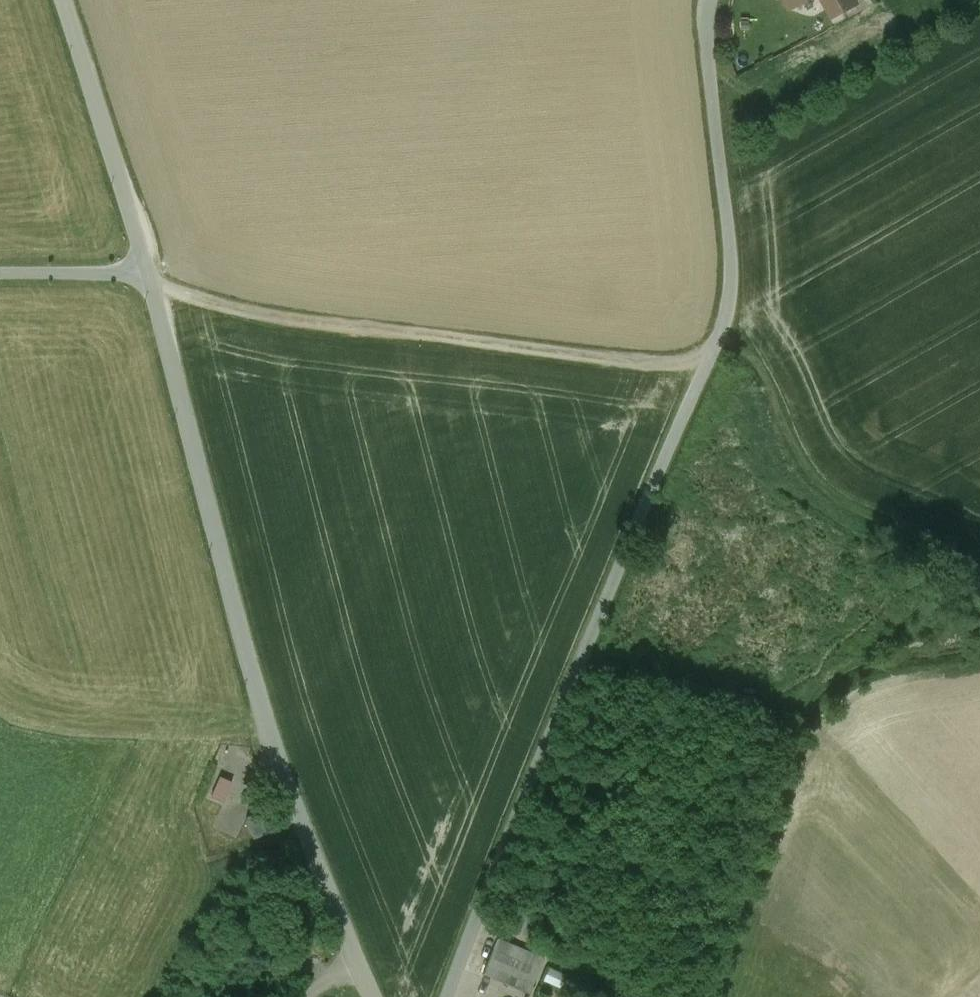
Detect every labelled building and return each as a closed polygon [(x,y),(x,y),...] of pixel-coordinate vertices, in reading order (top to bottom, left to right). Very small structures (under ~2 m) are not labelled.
[(854,0),(823,0),(833,18),(857,5),(854,0)] [(231,782),(220,777),(211,797),(222,802),(231,782)] [(259,812),(245,817),(252,838),(266,833),(259,812)] [(539,938),(546,922),(520,910),(513,927),(539,938)] [(543,958),(496,938),(482,973),(529,993),(543,958)]
